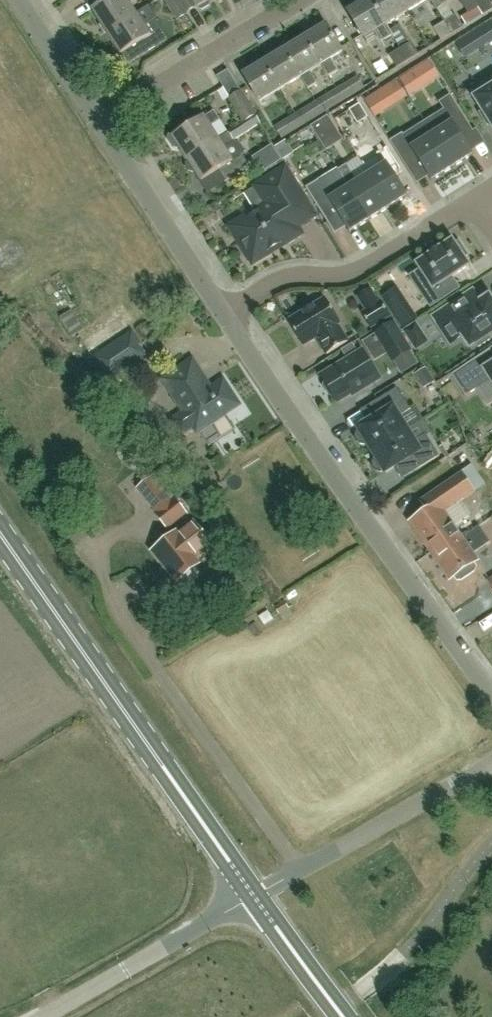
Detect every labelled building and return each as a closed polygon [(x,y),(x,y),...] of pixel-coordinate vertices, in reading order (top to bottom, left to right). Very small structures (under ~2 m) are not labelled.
[(135,14),(127,1),(128,0),(86,0),(84,1),(105,33),(135,14)] [(187,12),(182,4),(180,0),(164,0),(177,21),(189,14),(187,12)] [(182,4),(187,12),(197,7),(197,8),(198,8),(200,9),(202,10),(209,6),(210,3),(209,1),(211,0),(180,0),(182,4)] [(371,0),(367,0),(347,12),(364,39),(387,25),(371,0)] [(401,0),(371,0),(387,25),(408,12),(401,0)] [(408,12),(429,0),(401,0),(408,12)] [(437,11),(447,5),(444,0),(431,0),(437,11)] [(474,0),(460,0),(469,14),(462,19),(467,26),(483,16),(474,0)] [(483,16),(491,11),(491,5),(489,0),(474,0),(483,16)] [(135,14),(105,33),(119,55),(135,44),(142,55),(167,39),(154,20),(143,27),(135,14)] [(445,22),(452,35),(464,28),(456,15),(445,22)] [(452,35),(445,22),(434,29),(442,41),(452,35)] [(491,40),(491,25),(490,22),(478,29),(487,43),(491,40)] [(343,52),(327,24),(307,37),(323,64),(322,65),(329,77),(338,71),(331,59),(343,52)] [(322,65),(323,64),(307,37),(286,49),(302,77),(301,77),(309,89),(317,84),(310,72),(322,65)] [(401,48),(409,61),(419,55),(411,42),(401,48)] [(409,61),(401,48),(390,55),(391,58),(385,62),(392,72),(409,61)] [(282,89),(301,77),(302,77),(286,49),(265,62),(282,89)] [(282,89),(265,62),(244,75),(260,103),(282,89)] [(411,72),(399,79),(408,94),(420,86),(411,72)] [(339,89),(345,99),(365,87),(359,77),(339,89)] [(471,91),(483,111),(480,113),(487,126),(491,123),(491,125),(491,78),(471,91)] [(339,89),(337,90),(322,99),(318,102),(324,112),(345,99),(339,89)] [(244,121),(255,114),(242,92),(230,99),(244,121)] [(386,108),(377,93),(365,101),(374,115),(386,108)] [(432,135),(453,168),(474,155),(472,152),(463,138),(474,132),(450,95),(439,102),(452,123),(432,135)] [(297,114),(303,125),(324,112),(318,102),(297,114)] [(349,110),(358,124),(368,118),(360,104),(349,110)] [(187,158),(217,139),(209,126),(219,120),(214,111),(181,133),(175,131),(169,135),(168,139),(173,148),(177,149),(180,147),(187,158)] [(303,125),(297,114),(275,128),(281,138),(303,125)] [(311,127),(319,140),(336,129),(327,116),(311,127)] [(217,139),(187,158),(188,160),(185,163),(185,167),(188,171),(191,172),(195,171),(201,181),(217,170),(225,182),(248,167),(240,155),(241,151),(240,146),(236,143),(233,142),(232,142),(226,133),(217,139)] [(390,141),(410,173),(421,165),(429,177),(431,181),(453,168),(432,135),(412,148),(402,133),(390,141)] [(387,163),(369,174),(390,207),(408,196),(387,163)] [(341,174),(349,187),(370,220),(390,207),(369,174),(357,182),(347,165),(338,170),(341,174)] [(232,228),(234,231),(245,248),(243,250),(250,262),(256,263),(268,255),(266,253),(299,233),(295,227),(314,216),(285,169),(256,187),(268,206),(232,228)] [(349,233),(370,220),(349,187),(330,199),(322,186),(318,181),(307,188),(328,223),(339,216),(346,227),(349,233)] [(453,241),(439,250),(431,255),(417,264),(430,283),(419,290),(431,307),(459,288),(452,277),(469,266),(453,241)] [(463,336),(470,348),(476,344),(478,348),(491,339),(489,336),(491,334),(491,300),(489,297),(481,303),(473,291),(433,317),(451,344),(463,336)] [(325,299),(288,322),(302,346),(316,338),(326,355),(347,342),(336,325),(339,323),(325,299)] [(381,302),(362,314),(370,328),(389,316),(381,302)] [(394,318),(401,329),(417,318),(410,307),(394,318)] [(393,361),(410,350),(393,323),(376,334),(393,361)] [(428,342),(416,324),(404,331),(416,350),(428,342)] [(144,354),(138,345),(141,343),(133,331),(93,357),(101,369),(104,367),(110,376),(144,354)] [(334,397),(337,402),(351,393),(352,395),(379,379),(363,351),(322,376),(325,382),(324,386),(330,396),(334,397)] [(202,376),(192,361),(164,379),(186,412),(174,420),(182,432),(194,424),(198,430),(238,403),(223,381),(209,391),(200,378),(202,376)] [(480,372),(473,361),(452,375),(466,397),(491,380),(491,383),(491,364),(480,372)] [(368,444),(372,450),(406,430),(399,417),(411,410),(397,388),(375,402),(383,414),(359,428),(359,430),(356,433),(355,437),(357,441),(360,444),(364,445),(368,444)] [(446,408),(438,416),(450,429),(458,421),(446,408)] [(406,430),(372,450),(376,457),(373,460),(372,465),(373,469),(377,472),(381,473),(385,472),(386,473),(410,458),(417,470),(439,456),(426,435),(414,442),(406,430)] [(475,492),(462,472),(419,501),(426,512),(411,522),(431,552),(458,533),(444,514),(475,492)] [(154,516),(165,529),(184,514),(173,501),(154,516)] [(175,534),(152,553),(176,582),(179,580),(184,586),(187,586),(198,578),(198,575),(193,569),(196,566),(191,560),(209,546),(192,525),(177,536),(175,534)] [(458,533),(431,552),(449,579),(453,577),(456,581),(461,581),(474,572),(476,567),(473,563),(476,561),(470,553),(486,541),(477,528),(467,535),(466,533),(461,537),(458,533)] [(491,632),(491,621),(474,631),(479,639),(491,632)]
